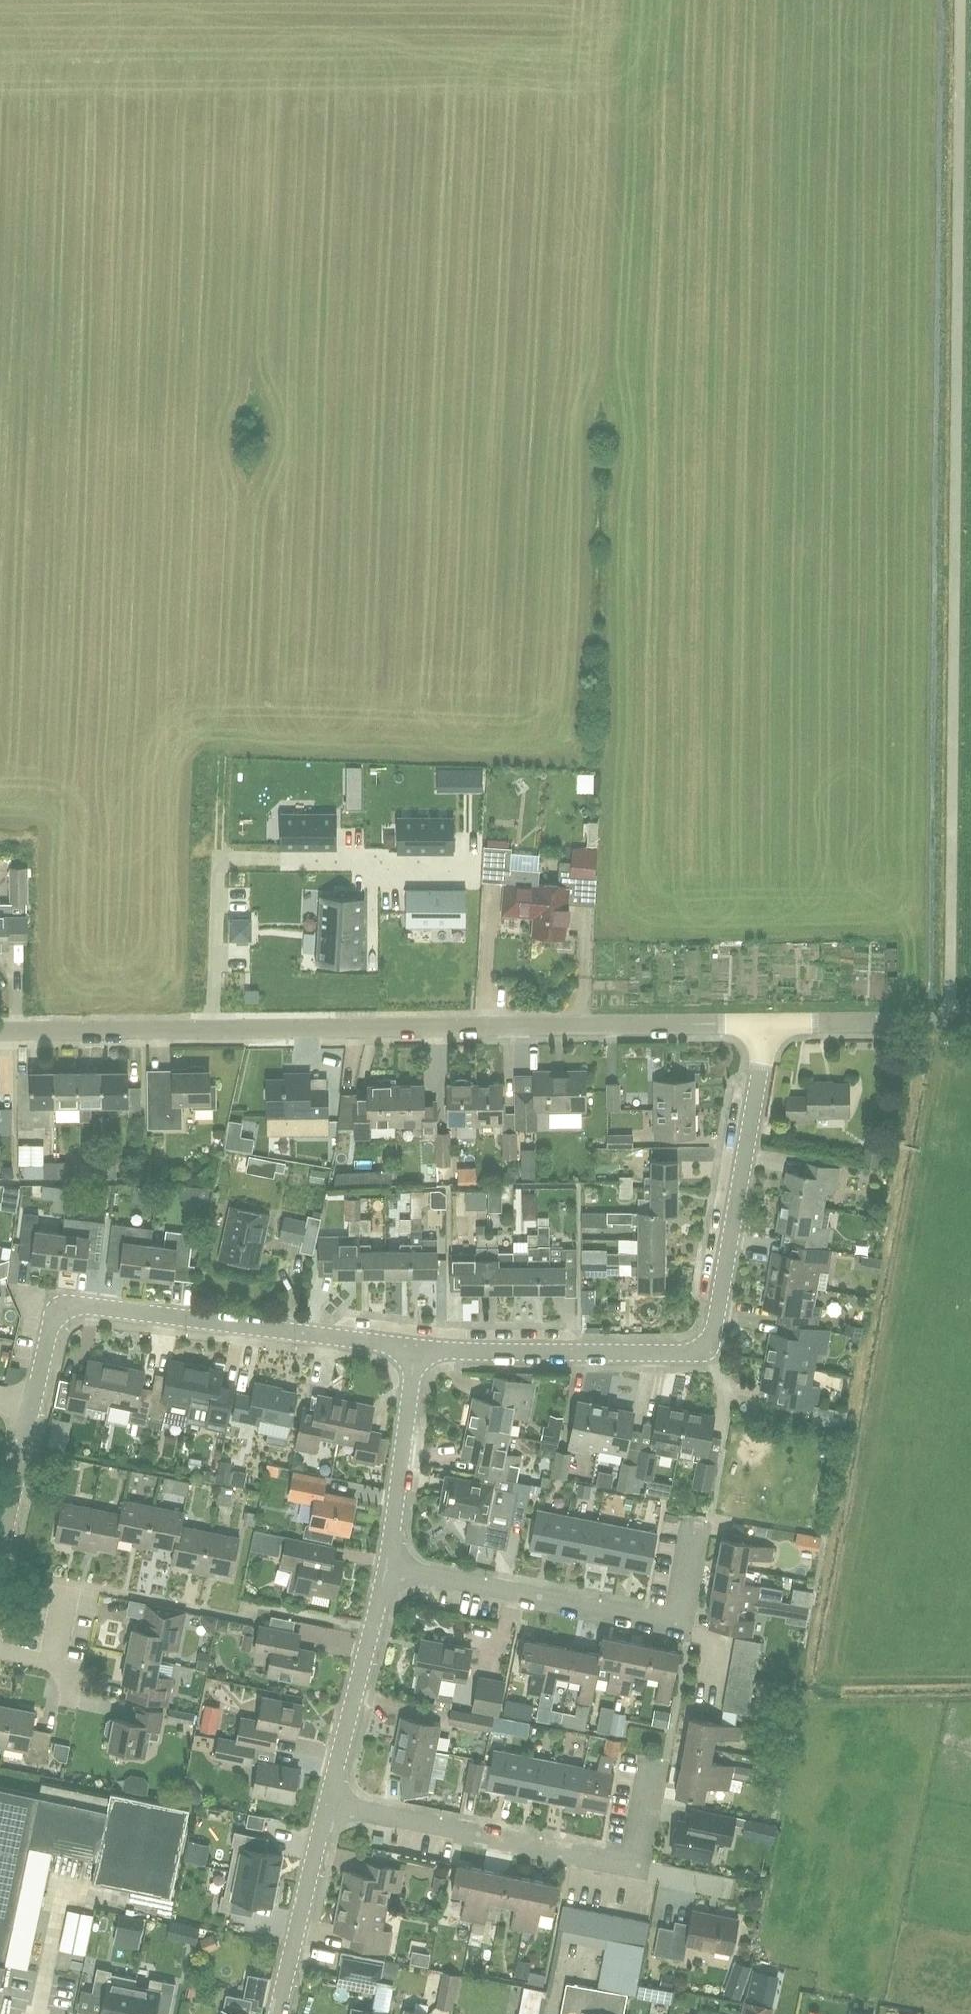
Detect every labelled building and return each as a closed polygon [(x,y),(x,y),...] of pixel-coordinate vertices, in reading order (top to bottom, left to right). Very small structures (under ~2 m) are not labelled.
[(347,808),(361,808),(361,769),(348,769),(347,808)] [(454,771),(454,791),(482,791),(482,771),(454,771)] [(336,847),(336,815),(283,815),(283,814),(281,814),(281,816),(282,816),(282,847),(336,847)] [(400,851),(453,851),(453,819),(432,819),(432,818),(430,818),(430,819),(418,819),(418,818),(416,818),(416,819),(400,819),(400,818),(398,818),(398,820),(398,828),(398,830),(398,841),(398,842),(398,850),(398,852),(400,852),(400,851)] [(588,821),(587,846),(597,846),(598,822),(588,821)] [(499,882),(505,882),(502,916),(534,918),(532,937),(564,940),(569,887),(537,885),(538,871),(510,869),(511,848),(484,846),(483,867),(500,869),(499,882)] [(533,863),(535,847),(522,846),(521,862),(533,863)] [(595,879),(597,848),(572,847),(570,877),(595,879)] [(12,903),(26,903),(26,870),(12,870),(12,903)] [(465,925),(465,890),(407,890),(407,925),(442,925),(442,926),(445,926),(445,925),(465,925)] [(318,930),(362,932),(364,898),(320,896),(318,930)] [(9,949),(9,943),(27,943),(27,918),(8,918),(8,903),(0,903),(0,949),(9,949)] [(231,920),(231,929),(250,929),(250,920),(231,920)] [(466,925),(465,925),(465,926),(465,940),(479,940),(479,925),(466,925)] [(231,929),(231,939),(250,939),(250,929),(231,929)] [(362,932),(318,930),(316,963),(360,966),(362,932)] [(245,990),(246,1003),(258,1003),(258,990),(245,990)] [(652,1047),(652,1057),(663,1057),(663,1047),(652,1047)] [(174,1073),(174,1084),(148,1084),(148,1129),(181,1129),(181,1113),(175,1113),(175,1103),(193,1103),(193,1109),(215,1109),(215,1087),(209,1087),(209,1073),(205,1073),(205,1069),(202,1067),(190,1067),(187,1069),(187,1073),(174,1073)] [(583,1072),(533,1073),(533,1103),(515,1104),(515,1129),(517,1129),(534,1129),(534,1111),(583,1110),(583,1072)] [(55,1106),(54,1074),(30,1075),(30,1107),(55,1106)] [(79,1074),(54,1074),(55,1106),(79,1106),(79,1074)] [(103,1106),(103,1074),(79,1074),(79,1106),(79,1121),(91,1120),(91,1106),(103,1106)] [(103,1074),(103,1106),(128,1106),(128,1074),(103,1074)] [(293,1119),(327,1119),(327,1091),(309,1091),(309,1075),(292,1076),(292,1082),(266,1082),(267,1126),(268,1126),(268,1114),(292,1114),(293,1119)] [(473,1126),(473,1086),(468,1086),(468,1083),(465,1080),(461,1080),(457,1080),(453,1081),(450,1083),(450,1086),(445,1086),(446,1126),(473,1126)] [(368,1127),(394,1127),(394,1087),(394,1081),(375,1081),(375,1087),(366,1087),(367,1103),(354,1103),(354,1140),(368,1140),(368,1127)] [(655,1081),(655,1110),(695,1109),(695,1081),(655,1081)] [(813,1116),(848,1116),(848,1084),(825,1084),(825,1082),(808,1082),(808,1097),(786,1097),(787,1122),(813,1122),(813,1116)] [(606,1083),(606,1110),(620,1109),(620,1083),(606,1083)] [(500,1085),(473,1086),(473,1126),(500,1125),(500,1085)] [(434,1100),(422,1100),(422,1086),(394,1087),(394,1127),(422,1126),(422,1139),(435,1139),(435,1132),(434,1100)] [(695,1109),(655,1110),(655,1137),(695,1137),(695,1109)] [(515,1129),(502,1129),(502,1158),(514,1158),(517,1158),(517,1129),(515,1129)] [(450,1132),(435,1132),(435,1139),(436,1166),(451,1166),(450,1132)] [(633,1147),(633,1134),(607,1134),(607,1147),(633,1147)] [(771,1160),(792,1162),(793,1149),(772,1147),(771,1160)] [(535,1149),(521,1149),(521,1178),(535,1178),(535,1149)] [(56,1178),(56,1161),(44,1162),(44,1178),(56,1178)] [(68,1161),(56,1161),(56,1178),(69,1178),(68,1161)] [(104,1179),(104,1161),(80,1162),(81,1180),(104,1179)] [(104,1161),(104,1179),(117,1179),(116,1161),(104,1161)] [(643,1187),(676,1187),(676,1161),(650,1161),(650,1177),(643,1177),(643,1187)] [(283,1172),(285,1163),(277,1162),(275,1170),(283,1172)] [(782,1201),(821,1208),(824,1190),(834,1191),(838,1169),(807,1164),(804,1175),(787,1172),(782,1201)] [(477,1167),(458,1168),(459,1182),(478,1181),(477,1167)] [(392,1187),(390,1169),(351,1171),(352,1189),(392,1187)] [(619,1176),(619,1187),(632,1187),(632,1177),(619,1176)] [(8,1187),(8,1204),(25,1203),(24,1187),(8,1187)] [(632,1187),(619,1187),(619,1197),(632,1198),(632,1187)] [(676,1187),(643,1187),(643,1198),(650,1198),(650,1212),(650,1213),(664,1213),(664,1214),(676,1214),(676,1187)] [(821,1208),(782,1201),(777,1229),(794,1231),(792,1242),(790,1242),(790,1243),(830,1249),(824,1248),(827,1228),(817,1226),(821,1208)] [(258,1267),(269,1217),(230,1208),(218,1258),(258,1267)] [(631,1223),(631,1212),(607,1212),(607,1223),(631,1223)] [(650,1213),(650,1212),(631,1212),(631,1223),(631,1225),(638,1225),(638,1239),(664,1238),(664,1214),(664,1213),(650,1213)] [(594,1213),(582,1213),(582,1221),(594,1221),(594,1213)] [(65,1220),(63,1235),(37,1232),(39,1216),(24,1214),(20,1246),(34,1248),(32,1264),(60,1267),(65,1220)] [(284,1214),(278,1241),(302,1246),(308,1220),(284,1214)] [(349,1219),(349,1236),(318,1236),(318,1276),(333,1276),(333,1279),(359,1278),(358,1219),(349,1219)] [(369,1232),(369,1219),(358,1219),(359,1278),(384,1278),(384,1250),(370,1251),(369,1244),(360,1245),(360,1232),(369,1232)] [(410,1232),(410,1219),(400,1219),(400,1232),(410,1232)] [(421,1219),(410,1219),(410,1232),(410,1244),(409,1244),(410,1277),(436,1277),(436,1250),(421,1250),(421,1219)] [(65,1220),(60,1267),(86,1270),(88,1254),(102,1255),(105,1224),(65,1220)] [(486,1292),(486,1225),(476,1225),(476,1254),(451,1254),(451,1284),(461,1284),(461,1292),(486,1292)] [(512,1292),(511,1252),(498,1252),(498,1246),(498,1234),(487,1234),(487,1225),(486,1225),(486,1292),(512,1292)] [(152,1230),(128,1227),(113,1226),(110,1257),(123,1258),(121,1275),(147,1278),(151,1246),(150,1246),(152,1230)] [(577,1276),(577,1248),(562,1248),(563,1265),(550,1265),(550,1245),(549,1245),(549,1226),(538,1226),(538,1234),(537,1234),(537,1292),(565,1292),(565,1276),(577,1276)] [(164,1247),(151,1246),(147,1278),(174,1281),(176,1263),(190,1265),(193,1235),(166,1232),(164,1247)] [(537,1292),(537,1234),(528,1234),(528,1252),(511,1252),(512,1292),(537,1292)] [(664,1238),(638,1239),(638,1253),(631,1253),(631,1265),(664,1264),(664,1238)] [(773,1251),(768,1280),(806,1286),(810,1268),(826,1271),(830,1249),(790,1243),(789,1254),(773,1251)] [(398,1250),(384,1250),(384,1278),(410,1277),(409,1244),(398,1244),(398,1250)] [(606,1256),(606,1264),(619,1264),(619,1253),(618,1253),(606,1253),(606,1256)] [(880,1270),(882,1259),(875,1258),(866,1257),(864,1268),(873,1269),(880,1270)] [(619,1265),(619,1264),(606,1264),(606,1274),(619,1274),(619,1265)] [(664,1289),(664,1264),(631,1265),(631,1276),(637,1276),(637,1289),(664,1289)] [(806,1286),(768,1280),(763,1306),(779,1309),(777,1321),(788,1323),(829,1330),(816,1327),(820,1306),(803,1303),(806,1286)] [(555,1317),(577,1316),(576,1299),(554,1300),(555,1317)] [(771,1331),(766,1360),(805,1366),(808,1349),(825,1351),(829,1330),(788,1323),(787,1334),(771,1331)] [(861,1337),(862,1329),(848,1326),(846,1334),(861,1337)] [(155,1382),(152,1398),(147,1417),(164,1421),(168,1400),(190,1404),(198,1365),(170,1359),(165,1385),(155,1382)] [(83,1384),(72,1382),(66,1409),(84,1413),(85,1405),(104,1409),(104,1413),(106,1413),(108,1404),(117,1365),(88,1360),(83,1384)] [(805,1366),(766,1360),(761,1388),(777,1390),(775,1402),(815,1409),(819,1386),(802,1383),(805,1366)] [(144,1371),(117,1365),(108,1404),(131,1409),(128,1422),(146,1426),(147,1417),(152,1398),(139,1395),(144,1371)] [(223,1370),(198,1365),(190,1404),(209,1408),(205,1427),(226,1432),(235,1384),(221,1381),(223,1370)] [(494,1376),(492,1387),(489,1400),(473,1398),(467,1428),(508,1435),(511,1416),(527,1419),(531,1394),(533,1383),(494,1376)] [(290,1424),(296,1392),(270,1388),(270,1386),(256,1384),(254,1397),(237,1394),(233,1419),(257,1424),(259,1418),(290,1424)] [(337,1440),(344,1401),(318,1396),(313,1420),(303,1418),(296,1448),(316,1451),(319,1437),(337,1440)] [(372,1406),(344,1401),(337,1440),(356,1444),(354,1459),(374,1463),(379,1434),(368,1431),(372,1406)] [(597,1446),(604,1406),(578,1401),(569,1446),(583,1449),(584,1444),(597,1446)] [(642,1431),(634,1475),(654,1479),(657,1454),(676,1458),(678,1448),(685,1410),(658,1405),(654,1424),(644,1422),(642,1431)] [(633,1412),(604,1406),(597,1446),(624,1451),(622,1461),(621,1461),(616,1488),(631,1491),(634,1475),(642,1431),(630,1429),(633,1412)] [(685,1410),(678,1448),(696,1451),(694,1460),(696,1460),(692,1487),(712,1491),(721,1438),(709,1435),(713,1415),(685,1410)] [(562,1428),(564,1417),(550,1414),(548,1426),(562,1428)] [(508,1435),(467,1428),(462,1456),(478,1459),(476,1473),(477,1473),(516,1481),(520,1456),(504,1453),(508,1435)] [(64,1450),(66,1438),(51,1434),(48,1447),(64,1450)] [(544,1443),(542,1456),(554,1458),(556,1446),(544,1443)] [(568,1472),(572,1453),(556,1450),(550,1476),(567,1479),(568,1472)] [(232,1464),(222,1461),(217,1481),(228,1483),(232,1464)] [(477,1473),(475,1484),(447,1478),(441,1510),(463,1514),(463,1516),(483,1520),(478,1544),(506,1549),(510,1525),(523,1527),(531,1484),(516,1481),(477,1473)] [(332,1542),(334,1530),(348,1532),(355,1501),(322,1494),(325,1480),(293,1474),(289,1497),(314,1502),(310,1523),(306,1527),(304,1537),(332,1542)] [(626,1497),(624,1507),(631,1508),(633,1498),(626,1497)] [(123,1500),(121,1514),(116,1538),(117,1538),(137,1542),(136,1546),(144,1548),(153,1506),(123,1500)] [(84,1549),(92,1508),(63,1502),(55,1539),(76,1543),(75,1547),(84,1549)] [(153,1506),(144,1548),(153,1550),(154,1545),(174,1549),(174,1550),(179,1526),(180,1526),(183,1513),(153,1506)] [(121,1514),(92,1508),(84,1549),(92,1551),(93,1547),(114,1551),(117,1538),(116,1538),(121,1514)] [(559,1559),(567,1515),(537,1509),(530,1547),(549,1551),(548,1557),(559,1559)] [(567,1515),(559,1559),(570,1560),(571,1555),(590,1559),(597,1521),(567,1515)] [(626,1527),(597,1521),(590,1559),(608,1562),(607,1568),(618,1570),(626,1527)] [(744,1524),(733,1522),(731,1535),(742,1536),(744,1524)] [(756,1525),(755,1534),(765,1536),(767,1527),(756,1525)] [(174,1550),(174,1549),(171,1563),(192,1567),(191,1571),(200,1573),(208,1532),(180,1526),(179,1526),(174,1550)] [(626,1527),(618,1570),(630,1572),(631,1567),(649,1571),(656,1533),(626,1527)] [(238,1538),(208,1532),(200,1573),(208,1575),(209,1571),(230,1575),(238,1538)] [(795,1546),(819,1550),(822,1536),(797,1532),(795,1546)] [(324,1544),(286,1536),(272,1534),(269,1550),(283,1553),(281,1564),(299,1567),(295,1588),(334,1595),(340,1562),(322,1558),(324,1544)] [(717,1563),(745,1567),(747,1554),(772,1558),(773,1546),(721,1538),(717,1563)] [(717,1563),(713,1588),(764,1596),(766,1585),(743,1581),(745,1567),(717,1563)] [(781,1601),(783,1589),(767,1586),(765,1598),(781,1601)] [(764,1596),(713,1588),(708,1613),(724,1616),(722,1627),(752,1633),(754,1619),(737,1616),(739,1605),(763,1608),(764,1596)] [(811,1606),(814,1592),(793,1588),(791,1602),(811,1606)] [(806,1622),(809,1606),(788,1603),(764,1598),(762,1611),(786,1615),(785,1619),(806,1622)] [(132,1629),(129,1641),(125,1643),(123,1652),(127,1655),(157,1661),(160,1646),(176,1649),(183,1612),(153,1606),(148,1633),(132,1629)] [(307,1683),(313,1651),(296,1647),(299,1634),(260,1626),(254,1653),(271,1656),(267,1676),(307,1683)] [(244,1633),(241,1649),(250,1651),(253,1635),(244,1633)] [(617,1692),(628,1641),(602,1636),(598,1654),(599,1654),(597,1663),(598,1664),(595,1678),(607,1681),(606,1690),(617,1692)] [(735,1637),(733,1649),(759,1653),(761,1641),(735,1637)] [(464,1681),(471,1648),(421,1639),(415,1671),(420,1673),(416,1690),(436,1694),(439,1677),(464,1681)] [(540,1695),(550,1644),(524,1639),(519,1667),(532,1669),(528,1693),(540,1695)] [(653,1645),(628,1641),(617,1692),(630,1694),(634,1670),(647,1673),(653,1645)] [(575,1649),(550,1644),(540,1695),(552,1698),(556,1674),(569,1676),(575,1649)] [(653,1645),(647,1673),(660,1675),(656,1699),(668,1701),(678,1650),(653,1645)] [(598,1654),(575,1649),(569,1676),(582,1679),(577,1703),(590,1705),(595,1678),(598,1664),(597,1663),(599,1654),(598,1654)] [(759,1653),(733,1649),(731,1661),(756,1666),(759,1653)] [(199,1652),(196,1668),(207,1670),(210,1654),(199,1652)] [(157,1661),(127,1655),(122,1681),(138,1684),(136,1698),(166,1704),(170,1678),(155,1675),(157,1661)] [(731,1661),(729,1673),(754,1678),(756,1666),(731,1661)] [(729,1673),(726,1685),(752,1690),(754,1678),(729,1673)] [(478,1676),(471,1711),(499,1716),(506,1681),(478,1676)] [(726,1685),(724,1697),(750,1702),(752,1690),(726,1685)] [(235,1743),(255,1747),(264,1749),(267,1732),(295,1738),(301,1705),(262,1697),(257,1721),(240,1718),(236,1740),(235,1743)] [(750,1702),(724,1697),(722,1709),(748,1714),(750,1702)] [(206,1704),(200,1730),(216,1733),(221,1707),(206,1704)] [(589,1706),(577,1704),(576,1715),(563,1713),(561,1725),(585,1729),(589,1706)] [(2,1745),(10,1707),(0,1705),(0,1745),(2,1745)] [(115,1718),(114,1719),(110,1718),(106,1721),(104,1731),(106,1735),(111,1736),(109,1748),(144,1755),(147,1737),(157,1740),(162,1712),(134,1706),(130,1721),(115,1718)] [(10,1707),(2,1745),(25,1750),(24,1757),(45,1761),(51,1729),(30,1725),(33,1711),(10,1707)] [(195,1714),(169,1709),(167,1719),(193,1724),(195,1714)] [(494,1717),(451,1709),(448,1723),(491,1731),(494,1717)] [(654,1710),(652,1725),(668,1727),(671,1712),(654,1710)] [(611,1726),(610,1733),(623,1736),(627,1713),(614,1711),(611,1726)] [(684,1742),(713,1747),(715,1735),(738,1738),(741,1726),(688,1716),(684,1742)] [(400,1717),(395,1743),(434,1751),(439,1725),(400,1717)] [(597,1723),(596,1731),(610,1733),(611,1726),(597,1723)] [(235,1743),(236,1740),(218,1736),(216,1748),(214,1758),(252,1766),(255,1747),(235,1743)] [(617,1763),(621,1741),(607,1738),(602,1760),(617,1763)] [(713,1747),(684,1742),(680,1767),(732,1776),(734,1763),(710,1759),(713,1747)] [(434,1751),(395,1743),(390,1768),(406,1772),(407,1781),(405,1781),(403,1782),(402,1782),(402,1784),(401,1785),(401,1786),(403,1798),(427,1795),(427,1794),(427,1791),(434,1751)] [(515,1798),(523,1755),(493,1749),(485,1788),(504,1791),(503,1796),(515,1798)] [(553,1761),(523,1755),(515,1798),(526,1801),(527,1795),(545,1798),(553,1761)] [(301,1775),(296,1773),(297,1768),(258,1761),(252,1792),(291,1800),(294,1786),(299,1785),(301,1775)] [(479,1792),(484,1764),(470,1761),(464,1790),(479,1792)] [(583,1766),(553,1761),(545,1798),(564,1802),(563,1807),(574,1809),(583,1766)] [(583,1766),(574,1809),(586,1811),(587,1806),(606,1809),(614,1772),(583,1766)] [(732,1776),(680,1767),(676,1792),(704,1797),(706,1784),(730,1788),(732,1776)] [(0,1787),(0,1983),(1,1983),(30,1845),(97,1859),(93,1882),(171,1898),(189,1809),(111,1793),(110,1797),(41,1783),(39,1796),(0,1787)] [(729,1841),(733,1825),(734,1817),(707,1811),(704,1825),(678,1819),(677,1824),(674,1826),(672,1833),(674,1836),(672,1848),(709,1856),(713,1838),(729,1841)] [(768,1824),(765,1841),(774,1844),(778,1826),(768,1824)] [(232,1845),(234,1846),(229,1870),(277,1880),(282,1854),(260,1850),(262,1836),(235,1831),(232,1845)] [(344,1870),(339,1900),(378,1907),(382,1887),(398,1890),(402,1869),(366,1862),(364,1874),(344,1870)] [(472,1921),(481,1868),(456,1863),(451,1892),(465,1895),(460,1918),(472,1921)] [(507,1873),(481,1868),(472,1921),(484,1923),(489,1899),(501,1902),(507,1873)] [(277,1880),(229,1870),(224,1895),(222,1894),(219,1909),(247,1915),(250,1901),(272,1906),(273,1901),(277,1902),(280,1884),(276,1884),(277,1880)] [(531,1878),(507,1873),(501,1902),(514,1904),(510,1928),(522,1930),(531,1878)] [(434,1875),(431,1892),(442,1894),(446,1878),(434,1875)] [(557,1882),(531,1878),(522,1930),(534,1932),(538,1908),(552,1910),(557,1882)] [(378,1907),(339,1900),(333,1930),(352,1934),(350,1945),(387,1952),(391,1931),(374,1928),(378,1907)] [(571,1931),(575,1908),(563,1905),(558,1929),(571,1931)] [(588,1910),(575,1908),(571,1931),(583,1934),(588,1910)] [(687,1942),(731,1951),(738,1918),(692,1909),(688,1930),(673,1927),(659,1924),(653,1952),(683,1958),(687,1942)] [(588,1910),(583,1934),(595,1936),(600,1912),(588,1910)] [(595,1936),(607,1938),(612,1915),(600,1912),(595,1936)] [(117,1931),(140,1935),(144,1920),(120,1915),(117,1931)] [(624,1917),(612,1915),(607,1938),(620,1941),(624,1917)] [(636,1919),(624,1917),(620,1941),(632,1943),(636,1919)] [(636,1919),(632,1943),(644,1945),(649,1922),(636,1919)] [(607,1938),(597,1987),(627,1993),(636,1994),(644,1945),(632,1943),(620,1941),(607,1938)] [(518,1960),(515,1976),(527,1979),(531,1963),(518,1960)] [(362,1962),(358,1979),(377,1982),(380,1983),(383,1966),(362,1962)] [(136,1977),(111,1972),(112,1970),(97,1967),(91,1995),(105,1998),(102,2013),(128,2013),(136,1977)] [(453,2005),(457,1987),(459,1974),(443,1971),(436,2007),(452,2010),(453,2005)] [(751,1987),(747,2003),(770,2007),(774,1992),(778,1976),(755,1971),(751,1986),(751,1987)] [(268,1977),(247,1972),(242,1997),(235,1996),(231,2011),(223,2009),(222,2013),(249,2013),(250,2008),(261,2010),(268,1977)] [(150,1978),(148,1988),(135,1985),(137,1978),(136,1977),(128,2013),(155,2013),(156,2008),(170,2011),(176,1983),(150,1978)] [(597,1987),(566,1982),(560,2013),(623,2013),(627,1993),(597,1987)] [(738,1999),(742,1988),(729,1984),(725,1994),(738,1999)] [(528,1985),(523,2010),(541,2013),(545,1988),(528,1985)] [(771,2007),(770,2007),(747,2003),(744,2002),(742,2013),(770,2013),(771,2007)]
